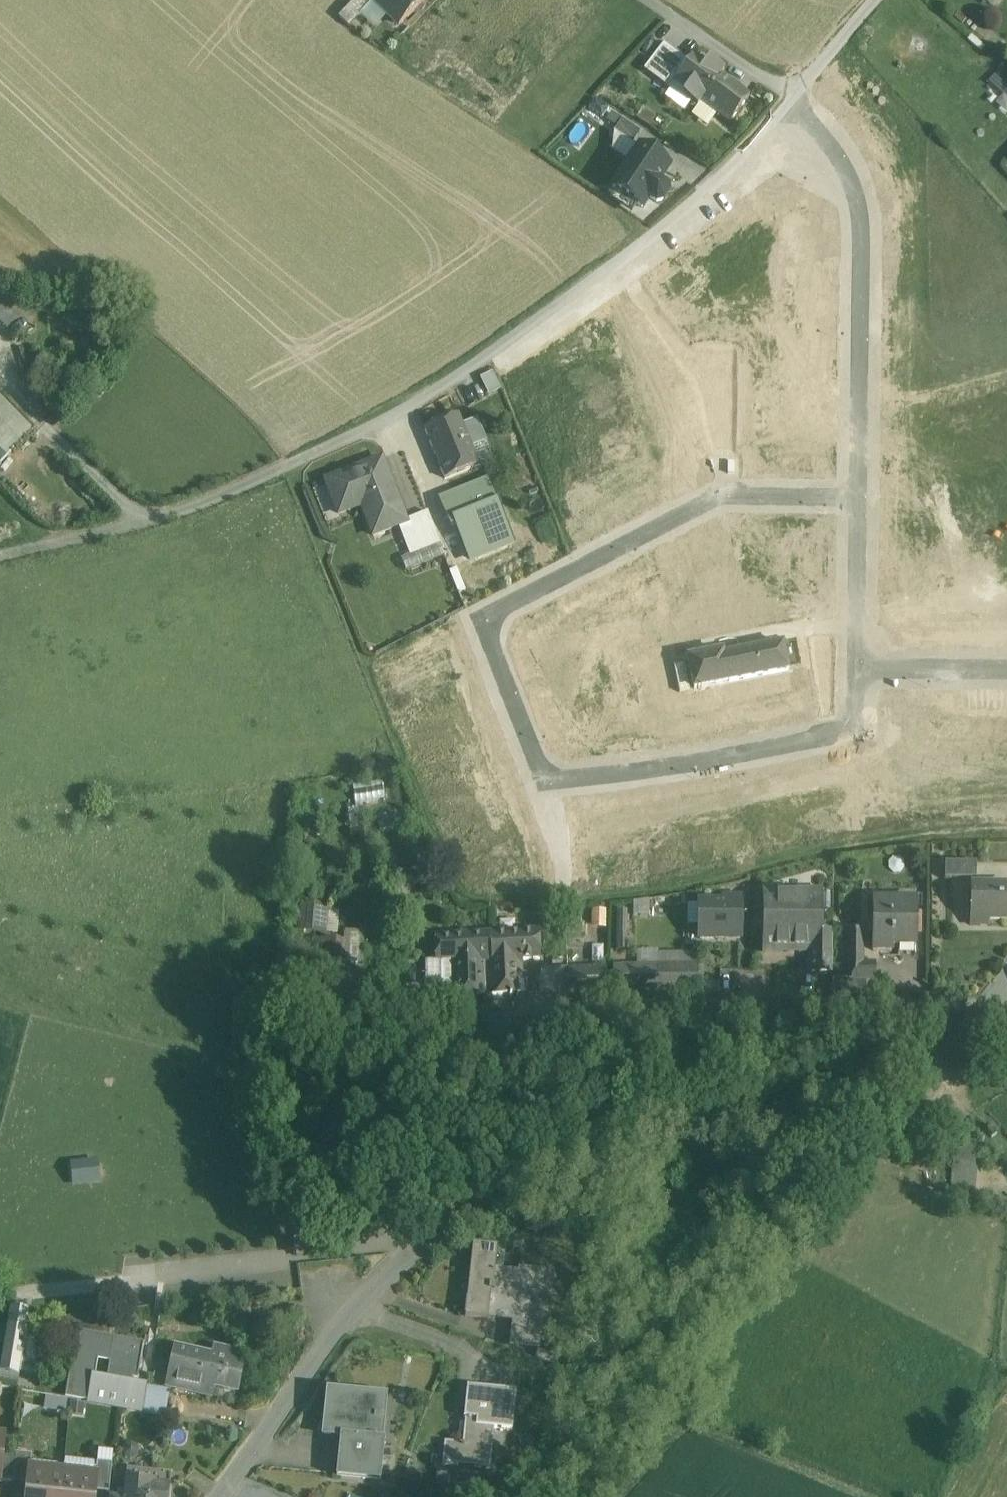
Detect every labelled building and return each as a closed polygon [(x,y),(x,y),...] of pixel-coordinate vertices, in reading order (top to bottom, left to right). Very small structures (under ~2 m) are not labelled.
[(346,10),(355,19),(373,2),(372,1),(372,0),(356,0),(346,10)] [(372,1),(373,2),(398,26),(421,3),(421,2),(423,0),(372,0),(372,1)] [(689,62),(664,43),(644,70),(670,90),(675,83),(674,82),(689,62)] [(706,64),(694,55),(689,62),(674,82),(675,83),(686,91),(683,96),(697,107),(701,102),(721,75),(724,71),(710,60),(706,64)] [(749,96),(721,75),(701,102),(729,123),(749,96)] [(640,132),(622,120),(614,132),(632,144),(640,132)] [(639,147),(612,188),(642,207),(649,197),(656,202),(662,201),(667,192),(666,187),(658,182),(669,166),(639,147)] [(22,417),(0,393),(0,437),(22,417)] [(471,447),(458,415),(425,429),(445,479),(478,465),(471,447)] [(503,455),(496,437),(471,447),(478,465),(503,455)] [(381,460),(325,481),(338,515),(361,506),(373,536),(406,523),(381,460)] [(486,484),(444,501),(453,524),(495,507),(486,484)] [(431,521),(408,530),(417,553),(440,544),(431,521)] [(782,643),(723,655),(722,651),(688,658),(690,668),(694,688),(719,683),(752,677),(788,670),(782,643)] [(977,859),(945,859),(945,874),(977,874),(977,859)] [(972,880),(972,910),(987,910),(987,914),(1006,914),(1006,880),(972,880)] [(821,887),(765,888),(766,943),(782,943),(782,941),(812,941),(822,941),(822,925),(821,887)] [(742,929),(741,891),(725,891),(725,896),(700,896),(701,929),(742,929)] [(917,895),(873,895),(873,942),(893,942),(893,937),(917,937),(917,895)] [(299,896),(298,921),(327,921),(327,897),(299,896)] [(539,922),(492,925),(493,947),(523,945),(523,949),(541,948),(539,922)] [(863,924),(849,925),(850,955),(864,954),(863,924)] [(492,925),(436,928),(436,950),(450,949),(486,947),(493,947),(492,925)] [(834,925),(822,925),(822,941),(812,941),(812,961),(834,961),(834,925)] [(347,932),(314,931),(313,980),(346,980),(347,932)] [(493,947),(486,947),(488,982),(529,979),(527,961),(524,961),(523,949),(523,945),(493,947)] [(486,947),(450,949),(451,985),(488,982),(486,947)] [(426,985),(451,985),(450,949),(436,950),(425,950),(426,985)] [(699,954),(615,955),(616,983),(700,982),(699,954)] [(877,969),(877,954),(864,954),(850,955),(850,969),(850,970),(868,969),(877,969)] [(564,978),(565,957),(542,956),(541,977),(564,978)] [(607,956),(567,957),(568,986),(607,984),(607,956)] [(850,969),(834,969),(834,983),(868,984),(868,969),(850,970),(850,969)] [(999,1048),(1006,1048),(1006,1018),(999,1048)] [(977,1155),(977,1126),(954,1126),(953,1155),(977,1155)] [(71,1176),(100,1175),(99,1152),(70,1153),(71,1176)] [(977,1182),(978,1156),(977,1155),(953,1155),(952,1181),(977,1182)] [(521,1272),(495,1269),(498,1244),(473,1242),(465,1313),(488,1316),(490,1303),(517,1306),(515,1318),(541,1321),(542,1305),(548,1306),(552,1272),(521,1269),(521,1272)] [(2,1371),(20,1372),(22,1355),(34,1356),(36,1333),(27,1333),(29,1307),(7,1305),(2,1371)] [(541,1321),(515,1318),(512,1341),(538,1344),(541,1321)] [(144,1339),(77,1328),(66,1393),(89,1397),(93,1374),(95,1374),(98,1356),(110,1358),(107,1376),(132,1380),(134,1364),(139,1365),(141,1363),(143,1361),(143,1358),(141,1356),(144,1339)] [(212,1354),(176,1346),(175,1345),(167,1381),(168,1382),(168,1381),(212,1391),(214,1380),(228,1383),(228,1384),(238,1386),(241,1373),(246,1351),(214,1344),(212,1354)] [(95,1374),(93,1374),(89,1397),(89,1398),(142,1407),(145,1386),(146,1383),(132,1380),(107,1376),(95,1374)] [(168,1390),(145,1386),(142,1407),(164,1411),(168,1390)] [(513,1429),(516,1391),(467,1386),(464,1417),(477,1419),(476,1425),(513,1429)] [(346,1395),(327,1393),(323,1432),(340,1434),(337,1474),(381,1478),(384,1437),(374,1436),(375,1418),(382,1418),(383,1414),(380,1414),(381,1394),(383,1394),(383,1393),(347,1390),(346,1395)] [(22,1393),(23,1407),(56,1405),(55,1391),(22,1393)] [(17,1451),(3,1450),(0,1479),(14,1480),(17,1451)] [(32,1453),(17,1451),(14,1480),(28,1482),(29,1468),(30,1468),(32,1453)] [(112,1461),(97,1459),(96,1474),(97,1475),(96,1488),(109,1490),(112,1461)] [(29,1468),(28,1482),(26,1496),(60,1496),(63,1471),(30,1468),(29,1468)] [(127,1470),(124,1496),(126,1496),(169,1496),(171,1474),(127,1470)] [(63,1471),(60,1496),(95,1496),(96,1488),(97,1475),(96,1474),(63,1471)]
